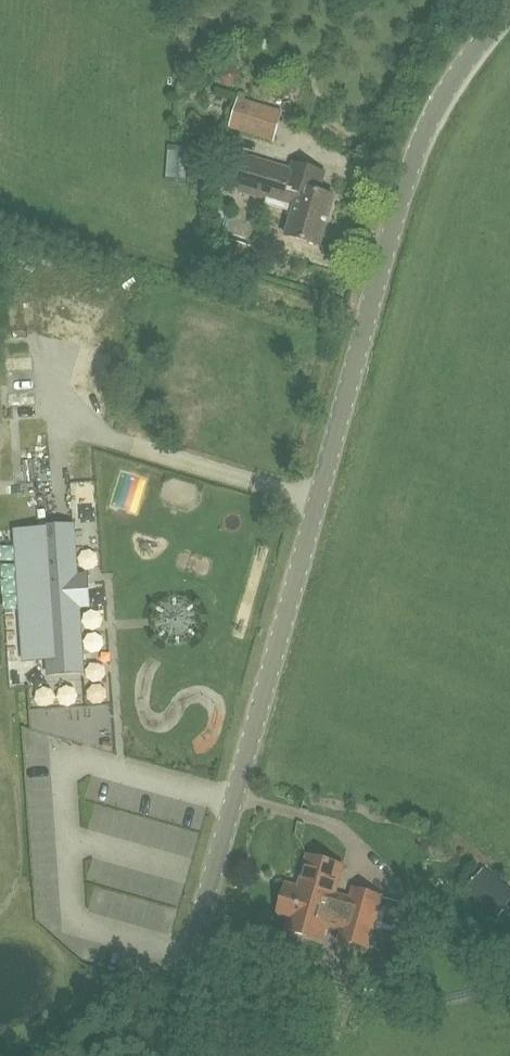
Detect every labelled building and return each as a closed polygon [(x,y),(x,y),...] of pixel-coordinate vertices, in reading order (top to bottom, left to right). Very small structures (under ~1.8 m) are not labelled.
[(240,84),(242,75),(237,68),(228,66),(221,71),(219,79),(223,87),(232,89),(240,84)] [(274,140),(281,114),(239,101),(231,127),(274,140)] [(169,145),(169,182),(187,182),(187,145),(169,145)] [(251,158),(240,192),(296,209),(288,237),(320,247),(335,197),(320,193),(325,174),(294,165),(292,170),(251,158)] [(189,169),(188,184),(205,185),(205,169),(189,169)] [(249,252),(229,246),(223,264),(243,270),(249,252)] [(40,457),(40,495),(52,494),(52,457),(40,457)] [(23,495),(38,494),(38,458),(22,458),(23,495)] [(47,660),(83,658),(74,524),(38,527),(38,528),(15,530),(24,661),(47,660)] [(167,851),(196,855),(203,807),(186,804),(183,828),(171,826),(167,851)] [(354,889),(352,897),(335,893),(342,866),(307,856),(299,887),(300,890),(300,892),(315,896),(312,905),(374,922),(381,897),(354,889)] [(468,888),(502,917),(509,907),(509,887),(486,867),(468,888)] [(300,890),(299,887),(299,888),(286,884),(277,915),(290,919),(287,930),(322,940),(325,928),(342,932),(340,939),(367,947),(374,922),(312,905),(315,896),(300,892),(300,890)]
